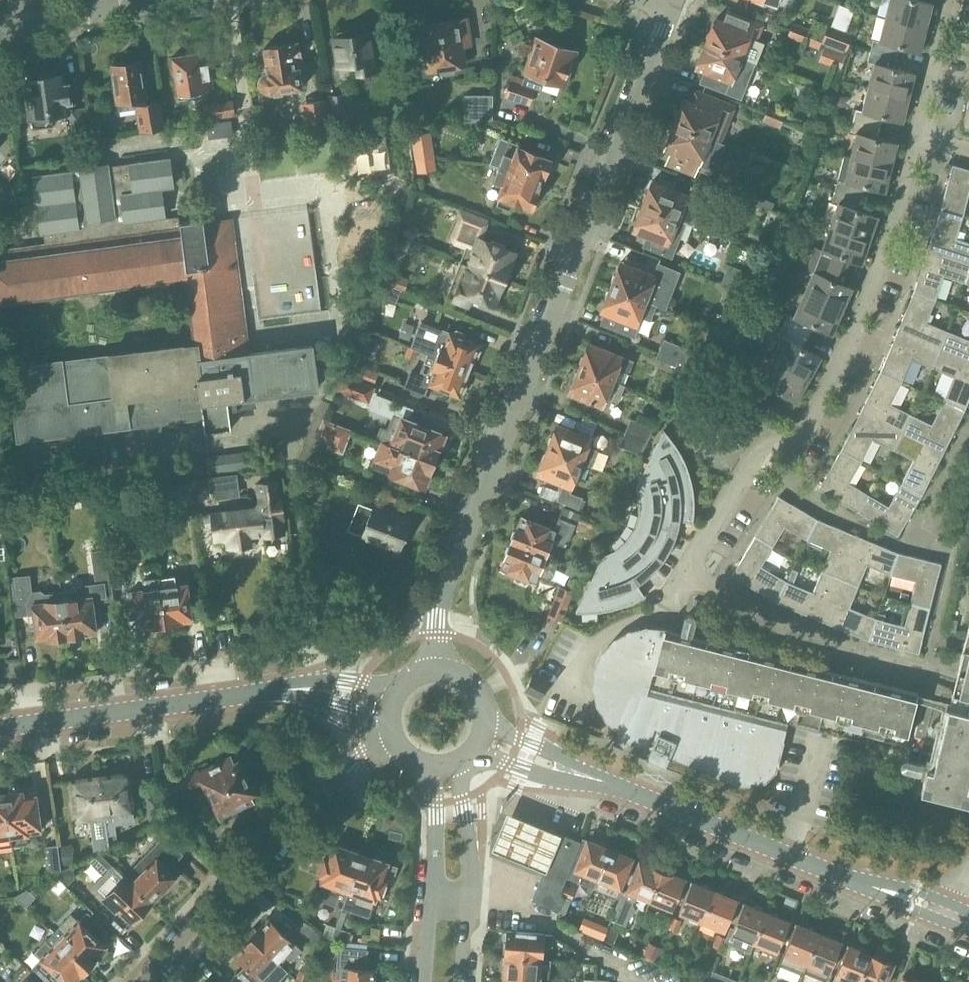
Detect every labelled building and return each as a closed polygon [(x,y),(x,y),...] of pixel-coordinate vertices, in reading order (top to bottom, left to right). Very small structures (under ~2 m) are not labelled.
[(886,17),(926,27),(932,3),(920,0),(891,0),(886,17)] [(839,4),(831,25),(847,30),(855,10),(839,4)] [(707,41),(706,43),(749,60),(764,24),(728,10),(724,20),(716,17),(711,31),(707,32),(705,37),(707,41)] [(874,39),(871,50),(898,57),(901,47),(920,52),(926,27),(886,17),(880,41),(874,39)] [(423,26),(428,61),(430,70),(443,68),(442,63),(451,61),(452,67),(465,65),(460,33),(468,32),(466,19),(423,26)] [(793,22),(787,37),(796,41),(802,26),(793,22)] [(825,43),(845,51),(846,52),(852,32),(847,30),(831,25),(829,24),(822,42),(825,43)] [(802,26),(796,41),(804,44),(807,36),(811,29),(802,26)] [(334,39),(342,93),(329,96),(332,120),(349,117),(345,92),(354,90),(350,64),(356,63),(358,73),(375,70),(370,34),(353,36),(352,29),(337,32),(338,39),(334,39)] [(564,85),(576,52),(537,38),(523,79),(513,76),(506,97),(529,104),(534,89),(541,91),(545,79),(564,85)] [(269,94),(272,94),(272,96),(285,94),(285,92),(302,89),(302,86),(305,78),(299,72),(299,69),(295,70),(293,58),(302,56),(300,43),(264,48),(268,72),(267,73),(264,74),(263,74),(262,75),(261,76),(260,78),(260,79),(259,80),(259,81),(259,83),(259,84),(259,85),(260,87),(260,88),(261,89),(262,90),(263,91),(264,92),(265,93),(266,93),(268,94),(269,94)] [(749,61),(749,60),(706,43),(705,47),(701,48),(699,53),(701,57),(696,69),(704,72),(700,83),(726,92),(730,82),(739,86),(749,61)] [(844,54),(845,51),(825,43),(819,61),(840,69),(846,55),(844,54)] [(898,57),(871,50),(868,61),(875,63),(869,87),(909,96),(914,73),(895,68),(898,57)] [(177,94),(210,89),(205,52),(171,57),(177,94)] [(139,62),(111,66),(117,107),(134,105),(137,129),(164,125),(160,99),(145,102),(139,62)] [(67,113),(65,103),(70,102),(67,84),(62,85),(61,74),(26,79),(34,128),(54,126),(52,116),(67,113)] [(11,97),(9,83),(0,84),(0,98),(11,97)] [(902,121),(909,96),(869,87),(863,111),(856,109),(854,117),(854,120),(881,126),(883,117),(902,121)] [(675,121),(674,124),(718,141),(733,104),(696,90),(692,101),(684,98),(679,112),(676,113),(674,119),(675,121)] [(465,95),(464,123),(493,119),(493,95),(465,95)] [(331,121),(327,99),(300,104),(304,126),(331,121)] [(204,105),(206,119),(234,115),(232,101),(204,105)] [(763,121),(772,124),(777,109),(769,106),(763,121)] [(85,107),(70,110),(74,142),(90,140),(85,107)] [(783,119),(785,113),(777,109),(772,124),(780,127),(781,124),(796,131),(799,125),(783,119)] [(785,113),(783,119),(799,125),(802,119),(785,113)] [(881,126),(854,120),(854,117),(846,114),(845,122),(853,124),(851,131),(858,133),(852,157),(891,167),(897,143),(878,138),(881,126)] [(231,121),(207,124),(209,139),(233,136),(231,121)] [(707,168),(718,141),(674,124),(673,127),(670,129),(668,133),(669,137),(667,144),(672,146),(666,164),(695,175),(699,164),(707,168)] [(365,138),(366,149),(389,146),(388,135),(365,138)] [(490,164),(499,168),(499,167),(542,185),(552,160),(519,147),(520,145),(500,137),(490,164)] [(415,161),(431,158),(435,158),(433,144),(413,148),(415,161)] [(839,179),(836,189),(862,197),(865,186),(885,191),(891,167),(852,157),(846,181),(839,179)] [(415,161),(417,175),(437,171),(435,158),(431,158),(415,161)] [(0,252),(0,305),(186,280),(194,345),(220,341),(222,359),(249,355),(249,353),(239,280),(253,278),(259,320),(321,313),(308,211),(231,221),(231,220),(204,224),(203,220),(180,223),(179,217),(164,219),(160,190),(172,188),(168,159),(79,171),(80,178),(70,180),(69,172),(35,177),(43,235),(45,235),(46,246),(0,252)] [(953,165),(942,208),(964,215),(968,195),(968,169),(953,165)] [(542,185),(499,167),(499,168),(493,182),(502,186),(498,196),(501,197),(497,205),(509,210),(513,202),(532,210),(542,185)] [(644,203),(643,205),(687,222),(695,225),(708,191),(691,185),(688,194),(653,180),(647,193),(645,195),(643,200),(644,203)] [(744,205),(749,192),(741,189),(736,202),(744,205)] [(859,210),(862,197),(836,189),(836,190),(832,201),(839,203),(831,226),(870,239),(877,216),(859,210)] [(757,195),(749,192),(744,205),(753,208),(757,195)] [(676,249),(687,222),(643,205),(641,209),(639,210),(637,216),(638,219),(633,232),(647,237),(643,247),(673,259),(676,249)] [(968,263),(968,242),(956,238),(964,215),(942,208),(928,250),(968,263)] [(461,261),(501,277),(511,251),(483,240),(490,219),(463,209),(451,236),(452,240),(455,244),(466,248),(461,261)] [(792,213),(788,225),(797,228),(802,216),(792,213)] [(402,226),(398,237),(413,243),(417,233),(402,226)] [(861,263),(870,239),(831,226),(823,250),(816,247),(813,258),(838,268),(848,272),(849,271),(850,267),(844,264),(845,261),(849,259),(861,263)] [(413,243),(398,237),(394,246),(409,252),(413,243)] [(936,299),(944,276),(966,283),(968,273),(968,263),(928,250),(914,291),(936,299)] [(834,279),(838,268),(813,258),(808,269),(815,271),(804,295),(842,311),(852,287),(834,279)] [(470,309),(475,297),(490,303),(501,277),(461,261),(446,297),(452,299),(451,302),(470,309)] [(611,286),(658,304),(667,281),(674,283),(679,271),(658,263),(654,273),(624,262),(620,271),(617,270),(611,286)] [(722,281),(747,291),(754,274),(728,264),(722,281)] [(386,269),(380,282),(405,292),(410,279),(386,269)] [(377,290),(376,295),(397,303),(401,292),(404,294),(405,292),(380,282),(377,290)] [(658,305),(658,304),(611,286),(604,303),(607,304),(604,314),(605,314),(601,324),(631,335),(639,315),(649,320),(655,304),(658,305)] [(940,350),(948,331),(927,322),(936,299),(914,291),(898,332),(940,350)] [(832,333),(842,311),(804,295),(795,317),(788,314),(784,324),(808,336),(813,325),(832,333)] [(413,336),(409,346),(418,349),(428,353),(433,356),(470,370),(474,360),(480,358),(482,352),(479,347),(480,344),(466,339),(465,332),(456,329),(452,332),(449,331),(448,332),(419,321),(413,336)] [(808,336),(784,324),(778,334),(784,337),(773,359),(809,379),(820,357),(803,347),(808,336)] [(968,340),(948,331),(940,350),(968,362),(968,340)] [(898,332),(881,372),(902,382),(912,359),(932,367),(940,350),(898,332)] [(679,361),(682,361),(685,363),(686,360),(690,350),(664,340),(659,353),(679,361)] [(194,345),(185,346),(183,344),(9,368),(14,404),(25,402),(26,413),(15,414),(19,441),(203,418),(205,433),(232,429),(229,412),(238,411),(236,399),(318,389),(312,345),(249,353),(249,355),(222,359),(220,341),(194,345)] [(580,365),(579,368),(625,386),(634,360),(589,342),(584,355),(580,356),(578,361),(580,365)] [(418,349),(409,346),(405,355),(414,358),(418,349)] [(965,410),(968,401),(968,362),(940,350),(932,367),(954,376),(944,400),(965,410)] [(466,381),(470,370),(433,356),(428,353),(420,375),(411,372),(406,386),(429,395),(431,390),(441,394),(446,391),(460,396),(460,395),(465,394),(468,386),(466,381)] [(677,367),(679,361),(659,353),(657,359),(677,367)] [(797,401),(809,379),(773,359),(761,381),(755,377),(749,387),(774,401),(779,391),(797,401)] [(352,377),(374,386),(379,372),(356,363),(352,377)] [(619,402),(625,386),(579,368),(578,371),(574,371),(571,377),(574,381),(569,393),(603,407),(607,398),(619,402)] [(881,372),(861,411),(902,431),(911,414),(891,404),(902,382),(881,372)] [(343,374),(337,389),(358,397),(367,400),(368,401),(369,400),(370,396),(374,386),(343,374)] [(331,384),(325,399),(332,401),(338,387),(331,384)] [(376,439),(384,443),(434,462),(444,436),(404,421),(409,410),(398,405),(396,408),(390,405),(392,403),(375,396),(370,407),(393,416),(387,429),(381,426),(376,439)] [(932,424),(911,414),(902,431),(944,452),(965,410),(944,400),(932,424)] [(841,450),(862,461),(873,439),(893,449),(902,431),(861,411),(841,450)] [(647,441),(653,427),(631,418),(625,432),(647,441)] [(349,431),(324,421),(318,437),(331,442),(329,446),(342,451),(349,431)] [(549,446),(547,449),(581,462),(591,466),(598,450),(587,445),(591,436),(557,423),(553,436),(550,437),(547,443),(549,446)] [(666,431),(664,430),(636,487),(639,499),(639,500),(639,514),(639,515),(635,528),(634,529),(627,540),(626,541),(615,550),(614,551),(604,556),(576,612),(591,613),(605,611),(619,608),(632,603),(645,596),(637,583),(637,584),(633,578),(642,572),(649,565),(656,557),(662,548),(667,539),(670,529),(672,519),(679,520),(693,522),(694,516),(695,509),(694,501),(693,488),(690,475),(686,462),(680,450),(672,439),(671,438),(666,431)] [(902,431),(893,449),(914,460),(902,483),(923,495),(944,452),(902,431)] [(641,454),(647,441),(625,432),(619,446),(641,454)] [(433,465),(434,462),(384,443),(374,468),(383,472),(424,488),(430,474),(433,473),(435,469),(433,465)] [(207,458),(209,474),(283,464),(281,449),(207,458)] [(571,488),(581,462),(547,449),(546,453),(542,454),(540,460),(542,462),(537,475),(562,485),(556,500),(578,509),(582,498),(569,492),(571,488)] [(858,512),(869,494),(849,483),(862,461),(841,450),(819,489),(858,512)] [(311,453),(308,462),(322,468),(325,458),(311,453)] [(305,497),(317,502),(326,474),(315,470),(305,497)] [(215,492),(216,499),(240,496),(238,474),(208,477),(210,492),(215,492)] [(209,490),(207,478),(190,480),(192,492),(209,490)] [(190,480),(157,485),(160,502),(180,499),(180,503),(193,501),(192,492),(190,480)] [(211,513),(215,541),(227,539),(228,548),(252,544),(251,536),(265,534),(265,536),(285,534),(278,480),(258,483),(261,507),(211,513)] [(923,495),(902,483),(889,506),(869,494),(858,512),(898,536),(923,495)] [(155,487),(144,488),(146,498),(156,496),(155,487)] [(144,488),(134,490),(136,499),(146,498),(144,488)] [(807,540),(817,519),(779,496),(755,536),(773,547),(785,527),(807,540)] [(372,507),(358,502),(347,529),(362,534),(361,536),(400,551),(411,521),(372,507)] [(593,510),(590,516),(602,521),(605,515),(593,510)] [(590,516),(582,513),(576,528),(584,532),(583,536),(595,540),(602,521),(590,516)] [(512,540),(511,543),(545,557),(551,541),(567,546),(576,523),(559,516),(554,529),(522,516),(517,529),(512,531),(510,537),(512,540)] [(817,519),(807,540),(831,550),(822,571),(840,579),(857,535),(817,519)] [(891,575),(898,552),(857,535),(840,579),(859,587),(867,565),(891,575)] [(773,547),(755,536),(732,576),(776,602),(787,581),(761,566),(773,547)] [(558,561),(545,557),(511,543),(510,545),(506,547),(504,552),(505,557),(500,569),(535,583),(537,577),(550,582),(558,561)] [(112,582),(108,550),(93,552),(97,583),(76,586),(77,590),(63,592),(69,638),(85,636),(85,634),(97,633),(93,599),(99,598),(97,584),(112,582)] [(916,581),(910,604),(930,610),(942,563),(898,552),(891,575),(916,581)] [(569,566),(566,574),(578,579),(581,571),(569,566)] [(792,570),(788,581),(793,583),(798,572),(792,570)] [(787,581),(776,602),(823,621),(840,579),(822,571),(813,592),(793,583),(788,581),(787,581)] [(51,641),(69,638),(63,592),(46,594),(41,590),(32,592),(30,575),(11,578),(16,617),(35,614),(38,640),(51,639),(51,641)] [(125,583),(124,575),(112,576),(114,588),(122,587),(125,583)] [(175,577),(159,579),(165,625),(184,623),(183,621),(192,620),(187,584),(176,585),(175,577)] [(165,625),(159,579),(143,582),(144,589),(133,591),(135,603),(131,603),(133,618),(137,618),(138,627),(148,626),(148,628),(165,625)] [(859,587),(840,579),(823,621),(870,641),(877,618),(876,618),(872,616),(850,607),(859,587)] [(559,585),(547,616),(562,621),(574,591),(559,585)] [(877,618),(870,641),(919,653),(930,610),(910,604),(905,625),(884,620),(877,618)] [(685,618),(683,626),(694,628),(696,621),(696,619),(695,618),(695,617),(694,616),(693,615),(692,615),(690,614),(689,614),(688,615),(687,616),(686,617),(685,618)] [(594,671),(593,688),(593,689),(594,694),(597,705),(598,707),(598,708),(606,721),(607,722),(620,733),(621,734),(636,741),(652,748),(648,758),(665,766),(670,755),(735,784),(736,784),(750,786),(751,786),(764,782),(766,781),(776,772),(776,771),(777,770),(788,724),(788,723),(669,694),(649,689),(664,629),(646,627),(629,631),(613,641),(602,654),(601,655),(595,670),(594,671)] [(952,693),(968,697),(968,627),(966,637),(960,662),(958,671),(955,684),(953,691),(952,692),(952,693)] [(664,629),(649,689),(669,694),(788,723),(788,724),(790,725),(790,724),(793,725),(799,726),(799,727),(800,727),(801,727),(809,729),(811,729),(810,730),(812,730),(822,732),(822,733),(824,733),(834,735),(834,736),(836,736),(846,738),(846,739),(848,739),(856,740),(861,742),(861,741),(863,734),(885,740),(887,730),(908,735),(917,701),(918,694),(919,693),(874,682),(870,681),(856,677),(854,677),(853,676),(833,671),(832,671),(792,661),(790,661),(750,650),(749,650),(708,640),(707,640),(687,635),(686,634),(680,633),(664,629)] [(968,805),(968,713),(923,702),(914,736),(924,739),(919,758),(909,757),(907,758),(906,759),(905,761),(905,762),(905,764),(905,765),(907,766),(916,770),(911,790),(968,805)] [(185,776),(186,779),(174,785),(174,778),(159,780),(160,795),(162,808),(177,802),(177,801),(204,787),(212,803),(214,802),(221,815),(238,806),(235,800),(252,792),(238,762),(232,765),(229,758),(200,772),(199,769),(185,776)] [(101,777),(105,814),(108,836),(117,834),(115,813),(132,810),(128,774),(101,777)] [(110,847),(108,836),(105,814),(101,777),(75,781),(79,817),(90,816),(95,854),(96,854),(99,852),(110,847)] [(22,791),(5,794),(12,845),(28,843),(26,834),(41,832),(36,791),(22,793),(22,791)] [(5,794),(0,794),(0,847),(12,845),(5,794)] [(532,900),(554,910),(557,903),(560,896),(567,877),(581,841),(579,841),(559,833),(532,900)] [(127,875),(125,876),(126,877),(151,901),(153,899),(176,875),(167,867),(180,854),(164,837),(134,868),(127,875)] [(567,877),(594,888),(598,878),(609,849),(608,846),(602,843),(599,845),(581,837),(579,841),(581,841),(567,877)] [(58,846),(61,866),(75,864),(72,844),(58,846)] [(61,866),(58,846),(58,845),(46,846),(50,872),(61,871),(61,866)] [(343,907),(344,906),(350,889),(361,854),(348,850),(347,848),(341,846),(338,847),(335,846),(329,862),(325,860),(325,859),(324,858),(318,876),(324,878),(323,881),(324,881),(318,898),(343,907)] [(614,850),(609,849),(598,878),(594,888),(617,898),(632,858),(624,855),(622,852),(616,849),(614,850)] [(96,854),(94,856),(109,870),(113,866),(99,852),(96,854)] [(344,906),(343,907),(368,916),(374,898),(375,899),(376,896),(382,898),(388,881),(392,883),(397,867),(387,864),(387,863),(384,862),(382,860),(376,858),(373,859),(361,854),(350,889),(344,906)] [(638,894),(648,898),(660,868),(659,866),(654,863),(651,864),(639,859),(627,890),(623,892),(611,920),(626,926),(629,917),(633,916),(636,909),(633,902),(636,901),(638,894)] [(107,872),(95,884),(107,896),(104,899),(117,913),(120,910),(133,922),(151,901),(126,877),(125,876),(127,875),(115,863),(113,866),(109,870),(107,872)] [(76,878),(73,867),(56,876),(68,887),(76,878)] [(667,871),(660,868),(648,898),(672,908),(684,878),(675,874),(674,872),(669,870),(667,871)] [(679,910),(701,920),(713,890),(710,888),(709,885),(705,884),(702,885),(691,881),(679,910)] [(561,897),(564,898),(571,900),(576,889),(565,885),(561,897)] [(35,897),(28,890),(15,897),(26,907),(35,897)] [(717,891),(713,890),(701,920),(724,929),(737,899),(725,895),(724,891),(720,890),(717,891)] [(557,903),(554,910),(559,912),(564,898),(561,897),(560,896),(557,903)] [(564,898),(559,912),(565,914),(571,900),(564,898)] [(749,952),(754,941),(765,911),(764,911),(763,908),(757,906),(755,907),(743,902),(733,927),(730,926),(724,943),(749,952)] [(765,911),(754,941),(776,950),(788,920),(779,917),(778,914),(772,912),(769,913),(765,911)] [(60,926),(53,933),(89,967),(96,959),(94,957),(106,945),(101,941),(108,933),(86,913),(78,920),(71,914),(60,926)] [(673,916),(669,926),(677,929),(681,919),(673,916)] [(247,933),(277,962),(284,954),(291,961),(301,950),(294,944),(295,943),(269,918),(258,930),(254,927),(247,933)] [(579,929),(584,931),(603,940),(603,939),(608,927),(584,918),(579,929)] [(332,939),(337,927),(327,923),(323,935),(332,939)] [(802,975),(803,972),(802,972),(806,962),(817,932),(815,929),(810,927),(807,928),(795,923),(783,953),(784,953),(779,965),(802,975)] [(351,932),(337,927),(332,939),(342,942),(348,943),(351,932)] [(603,939),(603,940),(614,944),(619,932),(608,927),(603,939)] [(315,928),(310,937),(317,942),(323,933),(315,928)] [(364,943),(381,944),(383,929),(374,929),(373,936),(365,935),(364,943)] [(508,931),(506,956),(542,959),(543,945),(552,946),(553,935),(531,933),(515,931),(508,931)] [(823,934),(817,932),(806,962),(802,972),(803,972),(826,981),(841,942),(831,938),(830,935),(826,933),(823,934)] [(89,967),(53,933),(35,953),(66,981),(71,981),(80,972),(82,974),(89,967)] [(277,962),(247,933),(242,939),(245,943),(234,955),(246,967),(239,975),(247,981),(277,981),(287,972),(277,962)] [(720,947),(724,937),(715,934),(711,943),(720,947)] [(662,947),(649,942),(643,957),(655,962),(662,947)] [(869,953),(868,950),(863,947),(860,949),(847,944),(835,973),(844,977),(842,981),(858,981),(869,953)] [(376,969),(367,969),(368,950),(339,947),(337,967),(341,968),(339,981),(375,981),(376,969)] [(893,963),(869,953),(858,981),(885,981),(893,963)] [(542,959),(506,956),(504,981),(513,981),(550,981),(551,960),(542,959)] [(298,981),(308,981),(311,973),(300,969),(296,980),(298,981)] [(708,981),(738,981),(739,981),(713,971),(708,981)]
